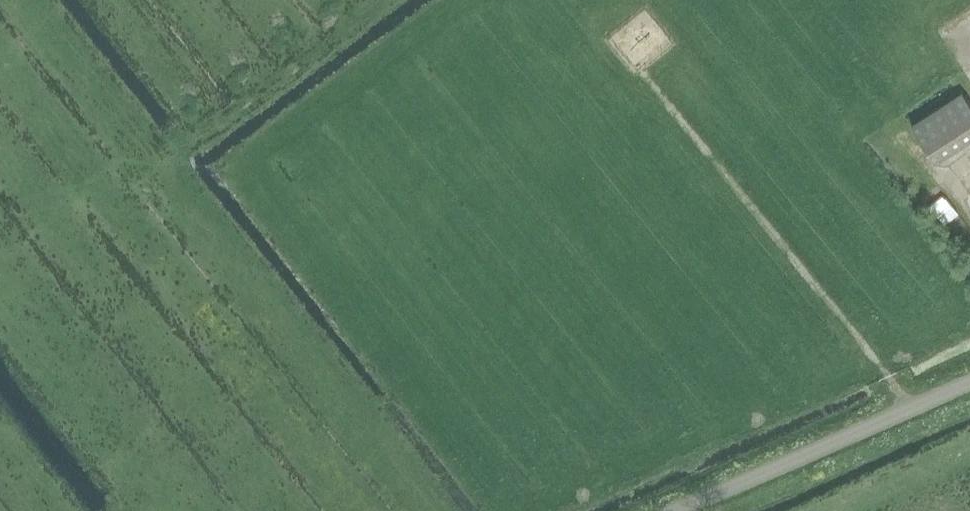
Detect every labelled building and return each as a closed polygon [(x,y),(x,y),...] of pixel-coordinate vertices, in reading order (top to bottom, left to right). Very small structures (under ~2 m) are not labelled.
[(911,123),(935,161),(969,139),(969,105),(961,91),(911,123)] [(959,213),(936,188),(920,200),(944,226),(959,213)]
